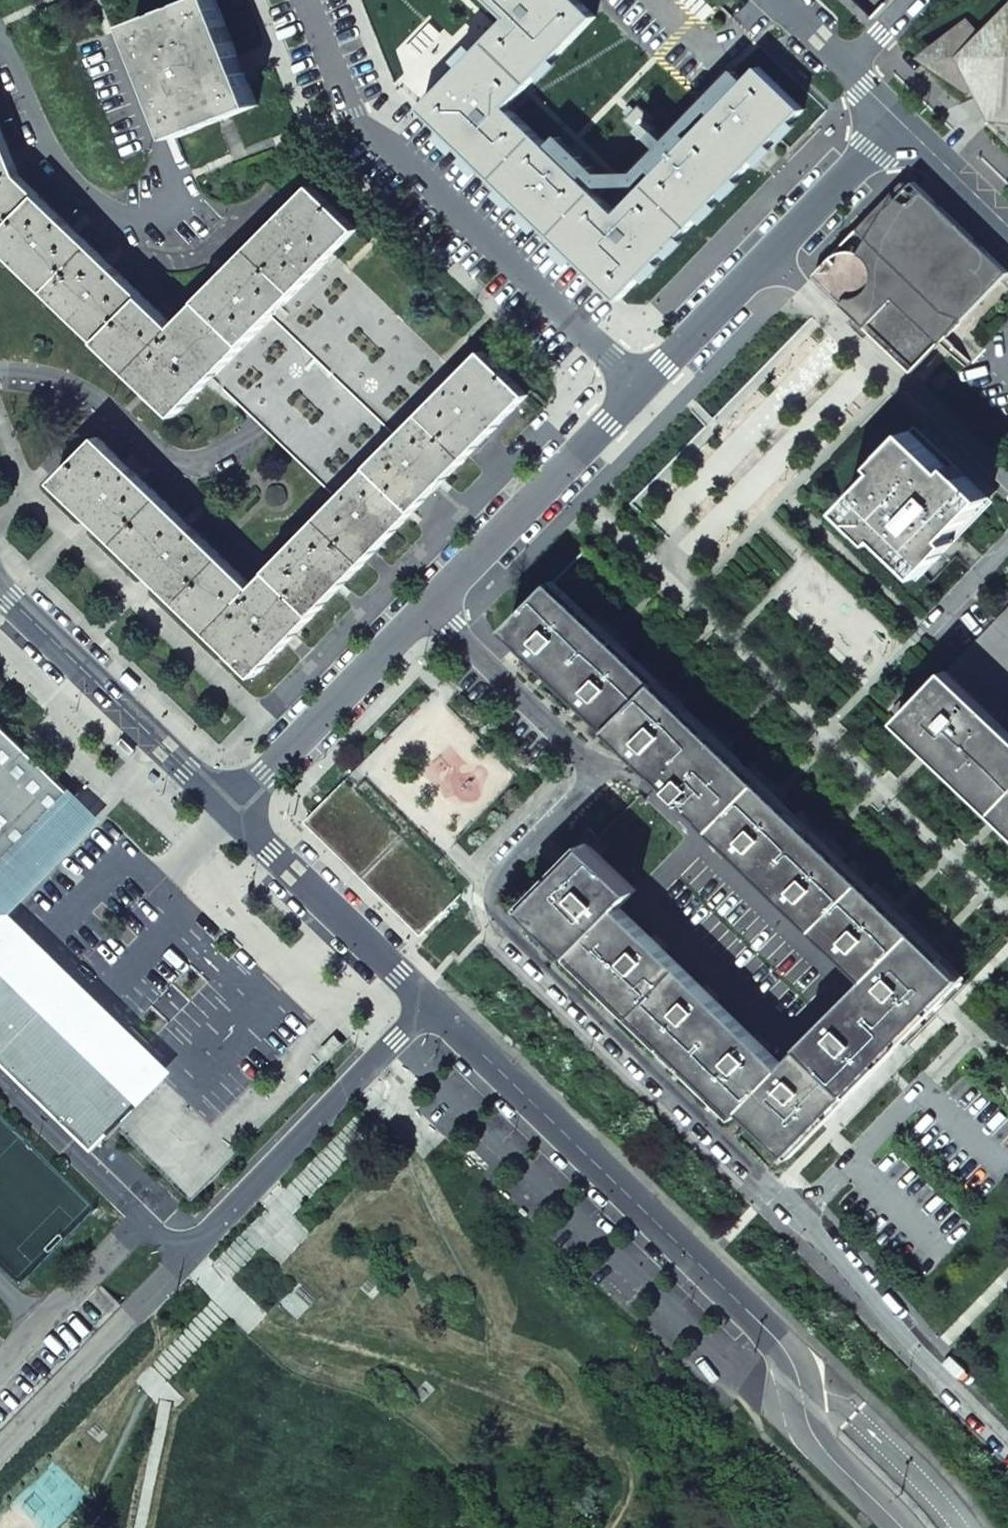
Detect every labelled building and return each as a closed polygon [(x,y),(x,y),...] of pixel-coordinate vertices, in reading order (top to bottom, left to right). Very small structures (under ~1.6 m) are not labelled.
[(178,138),(259,105),(237,50),(217,0),(200,0),(133,27),(178,138)] [(577,0),(491,0),(511,19),(424,109),(622,300),(803,110),(761,70),(709,124),(620,216),(509,109),(596,18),(577,0)] [(980,38),(978,35),(974,31),(967,27),(962,27),(958,29),(929,59),(961,90),(964,90),(969,89),(974,85),(980,78),(992,90),(993,88),(1007,103),(987,126),(1007,147),(1007,11),(980,38)] [(178,416),(214,378),(334,253),(357,230),(313,187),(177,328),(20,177),(0,127),(0,243),(178,416)] [(946,339),(1003,280),(924,202),(918,199),(909,197),(900,197),(893,198),(886,202),(831,259),(827,265),(825,271),(825,282),(827,288),(829,292),(914,373),(942,344),(966,368),(971,363),(946,339)] [(334,253),(214,378),(260,422),(341,500),(460,377),(449,366),(334,253)] [(100,438),(57,482),(257,675),(528,395),(483,353),(460,377),(341,500),(256,588),(100,438)] [(987,502),(917,434),(884,469),(850,504),(920,572),(987,502)] [(960,977),(553,583),(509,629),(863,976),(780,1059),(616,909),(634,891),(585,845),(529,908),(739,1113),(744,1109),(789,1152),(960,977)] [(945,672),(996,720),(1007,708),(1007,607),(945,672)] [(945,672),(897,722),(1007,828),(1007,732),(996,720),(945,672)] [(0,725),(0,858),(5,863),(75,790),(55,778),(55,779),(0,725)] [(345,779),(308,818),(345,855),(342,858),(349,865),(352,861),(373,881),(370,885),(385,900),(388,896),(410,918),(408,922),(420,935),(461,893),(345,779)] [(78,787),(75,790),(5,863),(36,893),(110,817),(78,787)] [(308,818),(304,822),(342,858),(345,855),(308,818)] [(352,861),(349,865),(370,885),(373,881),(352,861)] [(36,893),(5,863),(0,868),(0,956),(108,1060),(144,1095),(150,1101),(182,1068),(19,911),(36,893)] [(388,896),(385,900),(408,922),(410,918),(388,896)] [(144,1095),(108,1060),(0,956),(0,1052),(97,1145),(144,1095)]
